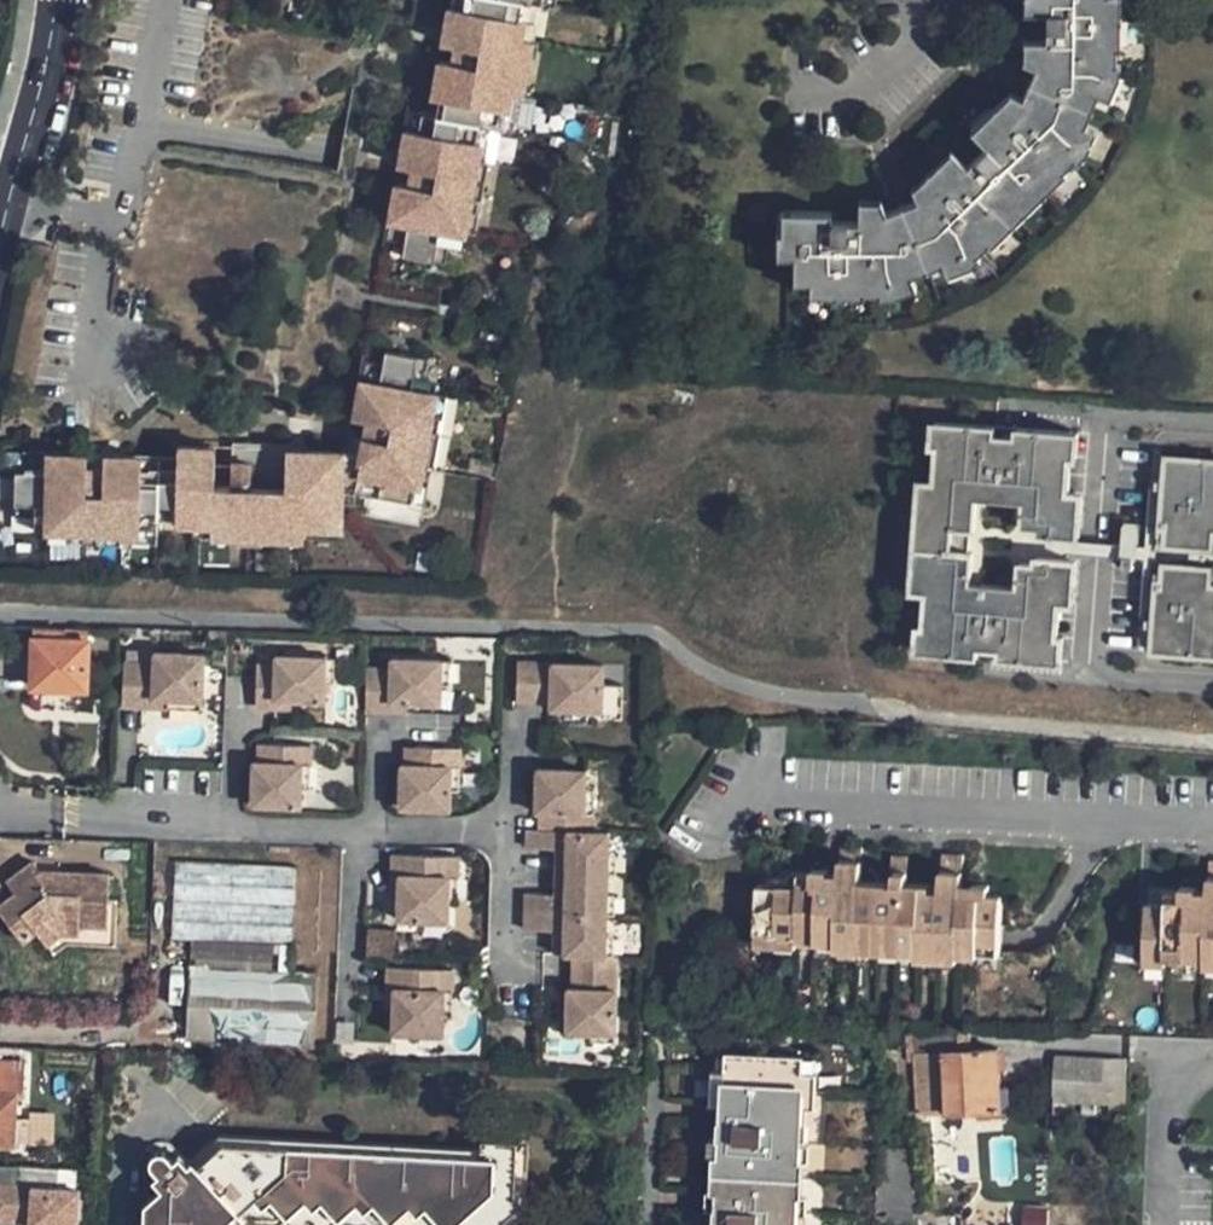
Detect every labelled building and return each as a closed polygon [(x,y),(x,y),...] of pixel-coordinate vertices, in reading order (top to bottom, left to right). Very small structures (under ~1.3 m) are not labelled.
[(418,256),(445,260),(447,241),(449,227),(462,229),(475,231),(479,207),(476,206),(477,196),(481,196),(487,157),(484,157),(471,155),(477,121),(490,123),(498,124),(501,106),(507,107),(510,90),(517,91),(522,92),(531,34),(530,34),(519,32),(522,14),(517,14),(519,0),(448,0),(444,25),(466,29),(463,47),(451,46),(449,58),(438,57),(432,96),(436,96),(443,97),(441,114),(434,113),(409,110),(403,149),(400,164),(407,165),(405,180),(397,180),(389,237),(405,239),(420,241),(418,256)] [(533,0),(519,0),(517,14),(522,14),(519,32),(530,34),(535,0),(533,0)] [(776,236),(777,259),(792,259),(791,284),(809,285),(863,285),(863,293),(879,293),(878,286),(893,286),(911,279),(941,266),(961,260),(967,254),(971,259),(984,245),(980,241),(1059,166),(1063,170),(1075,159),(1071,155),(1075,150),(1085,127),(1098,98),(1106,79),(1108,67),(1115,67),(1115,50),(1109,50),(1109,0),(1036,0),(1036,16),(1044,16),(1044,44),(1034,44),(1033,68),(1020,99),(978,140),(984,147),(965,165),(959,160),(934,184),(917,202),(885,216),(858,216),(856,223),(830,224),(829,215),(793,215),(792,235),(781,236),(776,236)] [(1024,16),(1036,16),(1036,0),(1024,0),(1024,16)] [(1115,50),(1120,50),(1121,0),(1109,0),(1109,50),(1115,50)] [(466,29),(444,25),(440,44),(451,46),(463,47),(466,29)] [(1033,68),(1034,44),(1023,44),(1022,65),(1033,68)] [(1118,79),(1120,67),(1115,67),(1108,67),(1106,79),(1098,98),(1109,103),(1118,79)] [(501,106),(498,124),(511,126),(517,91),(510,90),(507,107),(501,106)] [(1009,94),(971,130),(978,140),(1020,99),(1009,94)] [(441,114),(443,97),(436,96),(434,113),(441,114)] [(490,123),(477,121),(471,155),(484,157),(490,123)] [(1071,155),(1075,159),(1079,163),(1085,156),(1094,131),(1085,127),(1075,150),(1071,155)] [(978,140),(959,160),(965,165),(984,147),(978,140)] [(926,175),(934,184),(959,160),(950,151),(926,175)] [(987,249),(1067,174),(1063,170),(1059,166),(980,241),(984,245),(987,249)] [(917,202),(934,184),(926,175),(912,190),(917,202)] [(1040,203),(1041,209),(1056,210),(1056,202),(1044,201),(1040,203)] [(880,203),(857,203),(858,216),(885,216),(880,203)] [(792,235),(793,215),(781,214),(781,236),(792,235)] [(449,227),(447,241),(460,243),(462,229),(449,227)] [(420,241),(405,239),(403,253),(418,256),(420,241)] [(961,260),(941,266),(946,278),(967,269),(974,262),(971,259),(967,254),(961,260)] [(894,299),(914,290),(911,279),(893,286),(878,286),(879,293),(878,299),(894,299)] [(863,285),(809,285),(810,297),(863,298),(863,293),(863,285)] [(401,363),(403,351),(386,349),(384,361),(401,363)] [(21,489),(19,489),(19,518),(40,518),(52,518),(52,533),(52,543),(77,544),(77,541),(89,541),(89,544),(126,545),(126,540),(126,532),(144,532),(144,528),(163,529),(163,517),(180,517),(180,522),(199,522),(199,534),(309,536),(309,534),(309,525),(346,525),(346,501),(346,486),(358,488),(415,497),(417,481),(424,482),(427,463),(434,465),(438,465),(444,427),(441,427),(442,416),(446,416),(450,392),(437,390),(425,388),(427,376),(430,354),(403,351),(401,363),(384,361),(364,359),(355,415),(365,416),(363,434),(374,436),(373,450),(361,448),(350,447),(306,446),(306,475),(290,475),(290,446),(290,440),(237,439),(236,481),(221,481),(221,444),(182,443),(182,457),(122,457),(122,479),(107,479),(108,469),(91,469),(91,456),(35,456),(34,474),(34,489),(21,489)] [(425,388),(437,390),(438,378),(427,376),(425,388)] [(916,657),(1040,666),(1055,440),(932,431),(930,455),(945,456),(944,470),(958,471),(957,494),(942,493),(941,514),(926,513),(921,576),(937,577),(935,598),(949,599),(948,622),(933,621),(933,635),(918,634),(916,657)] [(361,448),(363,434),(351,433),(350,447),(361,448)] [(363,434),(361,448),(373,450),(374,436),(363,434)] [(1153,632),(1154,624),(1146,623),(1149,586),(1156,586),(1161,587),(1162,576),(1152,576),(1154,544),(1164,544),(1165,534),(1160,534),(1152,533),(1155,493),(1162,493),(1163,485),(1150,484),(1145,550),(1137,550),(1138,528),(1125,527),(1123,549),(1069,545),(1069,540),(1077,541),(1080,499),(1066,498),(1068,462),(1074,462),(1076,441),(1055,440),(1040,666),(1060,667),(1062,642),(1056,642),(1059,607),(1072,608),(1076,564),(1067,563),(1068,559),(1122,563),(1123,560),(1133,561),(1133,564),(1144,565),(1140,631),(1153,632)] [(306,475),(306,446),(290,446),(290,475),(306,475)] [(122,479),(122,457),(108,457),(108,469),(107,479),(122,479)] [(417,481),(415,497),(429,500),(434,465),(427,463),(424,482),(417,481)] [(1165,464),(1163,485),(1162,493),(1160,534),(1165,534),(1164,544),(1164,552),(1197,554),(1198,536),(1211,537),(1212,537),(1212,468),(1165,464)] [(34,489),(34,474),(21,474),(21,489),(34,489)] [(346,486),(346,501),(358,501),(358,488),(346,486)] [(52,518),(40,518),(40,533),(52,533),(52,518)] [(309,525),(309,534),(345,534),(346,525),(309,525)] [(126,540),(162,541),(163,529),(144,528),(144,532),(126,532),(126,540)] [(1210,555),(1211,537),(1198,536),(1197,554),(1210,555)] [(1122,572),(1133,573),(1133,564),(1133,561),(1123,560),(1122,563),(1122,572)] [(1152,656),(1212,660),(1212,635),(1207,635),(1208,613),(1212,613),(1212,590),(1208,590),(1195,589),(1196,571),(1163,569),(1162,576),(1161,587),(1156,586),(1154,624),(1153,632),(1152,656)] [(1209,572),(1196,571),(1195,589),(1208,590),(1209,572)] [(90,629),(35,626),(34,687),(87,689),(90,629)] [(156,670),(126,669),(125,711),(155,712),(156,704),(203,705),(205,659),(157,658),(156,670)] [(276,672),(257,671),(255,713),(277,714),(277,705),(292,706),(325,706),(325,687),(326,663),(276,662),(276,672)] [(326,663),(325,687),(334,687),(334,664),(326,663)] [(392,674),(368,674),(367,716),(394,717),(394,708),(408,709),(441,709),(441,689),(442,665),(392,664),(392,674)] [(442,665),(441,689),(450,690),(450,665),(442,665)] [(602,670),(518,668),(517,707),(536,707),(536,695),(550,696),(550,707),(550,716),(565,716),(601,716),(601,725),(625,725),(625,690),(612,690),(602,690),(602,670)] [(536,695),(536,707),(550,707),(550,696),(536,695)] [(156,704),(155,712),(202,714),(203,705),(156,704)] [(292,706),(277,705),(277,714),(292,714),(292,706)] [(394,708),(394,717),(408,717),(408,709),(394,708)] [(253,768),(252,813),(300,813),(301,794),(310,794),(311,752),(268,751),(268,768),(258,768),(253,768)] [(268,768),(268,751),(259,751),(258,768),(268,768)] [(404,771),(401,771),(400,814),(451,815),(451,795),(451,772),(461,772),(461,753),(416,753),(416,771),(404,771)] [(416,771),(416,753),(405,753),(404,771),(416,771)] [(451,772),(451,795),(461,795),(461,772),(451,772)] [(584,775),(535,775),(534,818),(539,818),(549,818),(549,836),(538,836),(527,836),(527,854),(556,854),(555,899),(525,899),(525,936),(554,936),(554,960),(571,960),(581,960),(581,994),(571,994),(566,994),(565,1036),(588,1036),(613,1036),(615,962),(613,962),(605,962),(605,940),(606,921),(606,899),(606,878),(607,858),(607,837),(592,837),(592,816),(583,816),(584,794),(584,775)] [(36,792),(22,791),(21,801),(36,801),(36,792)] [(301,794),(300,813),(309,813),(310,794),(301,794)] [(592,816),(593,795),(584,794),(583,816),(592,816)] [(549,818),(539,818),(538,836),(549,836),(549,818)] [(769,887),(755,886),(753,949),(797,950),(797,943),(836,945),(836,952),(917,955),(916,961),(958,963),(958,957),(997,958),(1000,896),(986,896),(987,884),(973,884),(972,887),(972,895),(960,895),(960,887),(962,855),(939,854),(937,889),(937,894),(907,893),(907,884),(908,871),(896,870),(895,883),(895,892),(859,891),(859,882),(861,847),(841,847),(840,876),(840,884),(798,881),(797,888),(783,888),(782,895),(769,894),(769,887)] [(607,858),(606,878),(615,878),(615,859),(607,858)] [(194,970),(294,975),(297,865),(178,860),(174,932),(196,933),(194,970)] [(399,901),(399,924),(448,925),(449,907),(449,883),(458,883),(458,862),(393,860),(392,881),(399,881),(399,901)] [(25,942),(38,933),(55,954),(73,940),(119,942),(121,895),(112,895),(112,872),(58,870),(52,878),(46,878),(40,870),(34,861),(7,882),(16,895),(0,908),(0,911),(25,942)] [(840,884),(840,876),(827,876),(828,870),(812,869),(811,875),(790,875),(789,881),(769,880),(769,887),(769,894),(782,895),(783,888),(797,888),(798,881),(840,884)] [(1147,906),(1145,967),(1166,968),(1167,961),(1206,963),(1206,969),(1212,969),(1212,871),(1210,871),(1209,894),(1195,894),(1196,889),(1180,889),(1180,893),(1160,892),(1160,906),(1147,906)] [(859,882),(859,891),(895,892),(895,883),(859,882)] [(449,883),(449,907),(458,907),(458,883),(449,883)] [(907,893),(937,894),(937,889),(928,890),(928,885),(907,884),(907,893)] [(972,887),(960,887),(960,895),(972,895),(972,887)] [(606,899),(606,921),(614,921),(615,899),(606,899)] [(368,931),(367,955),(391,956),(392,933),(368,931)] [(605,940),(605,962),(613,962),(614,940),(605,940)] [(581,994),(581,960),(571,960),(571,994),(581,994)] [(191,1040),(317,1046),(321,976),(294,975),(194,970),(191,1040)] [(394,1013),(394,1037),(417,1038),(438,1038),(444,1038),(444,1019),(445,997),(453,997),(454,974),(388,972),(387,994),(394,994),(394,1013)] [(445,997),(444,1019),(452,1019),(453,997),(445,997)] [(911,1032),(904,1032),(906,1050),(912,1050),(911,1032)] [(950,1114),(1001,1110),(995,1052),(968,1055),(957,1056),(954,1034),(948,1034),(911,1032),(912,1050),(906,1050),(907,1063),(914,1062),(920,1117),(931,1116),(950,1114)] [(957,1056),(968,1055),(965,1032),(954,1034),(957,1056)] [(613,1036),(588,1036),(588,1046),(613,1047),(613,1036)] [(798,1216),(796,1216),(796,1197),(798,1166),(798,1149),(808,1150),(809,1127),(801,1127),(802,1114),(804,1080),(804,1064),(804,1061),(731,1058),(731,1061),(731,1075),(721,1075),(716,1075),(714,1110),(730,1109),(729,1127),(723,1128),(722,1144),(727,1145),(726,1164),(725,1199),(724,1216),(719,1216),(719,1224),(798,1224),(798,1216)] [(731,1061),(721,1061),(721,1075),(731,1075),(731,1061)] [(1056,1106),(1122,1106),(1122,1061),(1057,1061),(1056,1106)] [(802,1114),(801,1127),(809,1127),(813,1127),(813,1114),(820,1114),(821,1081),(815,1080),(815,1065),(804,1064),(804,1080),(802,1114)] [(13,1122),(14,1100),(25,1099),(25,1067),(0,1066),(0,1146),(21,1147),(22,1122),(13,1122)] [(53,1141),(53,1112),(30,1113),(30,1141),(53,1141)] [(950,1114),(931,1116),(932,1129),(951,1127),(950,1114)] [(188,1164),(181,1157),(176,1162),(191,1178),(228,1147),(482,1158),(482,1150),(221,1137),(188,1164)] [(518,1143),(482,1141),(482,1150),(482,1158),(228,1147),(191,1178),(176,1162),(172,1158),(165,1153),(156,1155),(152,1161),(152,1168),(159,1177),(155,1181),(163,1191),(170,1199),(157,1211),(156,1224),(495,1224),(518,1203),(514,1203),(518,1143)] [(528,1217),(531,1143),(518,1143),(514,1203),(518,1203),(495,1224),(519,1224),(528,1217)] [(726,1164),(727,1145),(722,1144),(713,1144),(713,1163),(726,1164)] [(814,1167),(814,1150),(808,1150),(798,1149),(798,1166),(796,1197),(796,1216),(798,1216),(812,1216),(812,1198),(806,1198),(807,1167),(814,1167)] [(20,1168),(19,1187),(3,1186),(1,1221),(32,1223),(32,1224),(78,1224),(79,1191),(58,1190),(59,1170),(20,1168)] [(163,1191),(147,1204),(146,1224),(156,1224),(157,1211),(170,1199),(163,1191)] [(1049,1196),(1012,1195),(1011,1224),(1049,1224),(1049,1196)] [(711,1199),(710,1216),(719,1216),(724,1216),(725,1199),(711,1199)]
